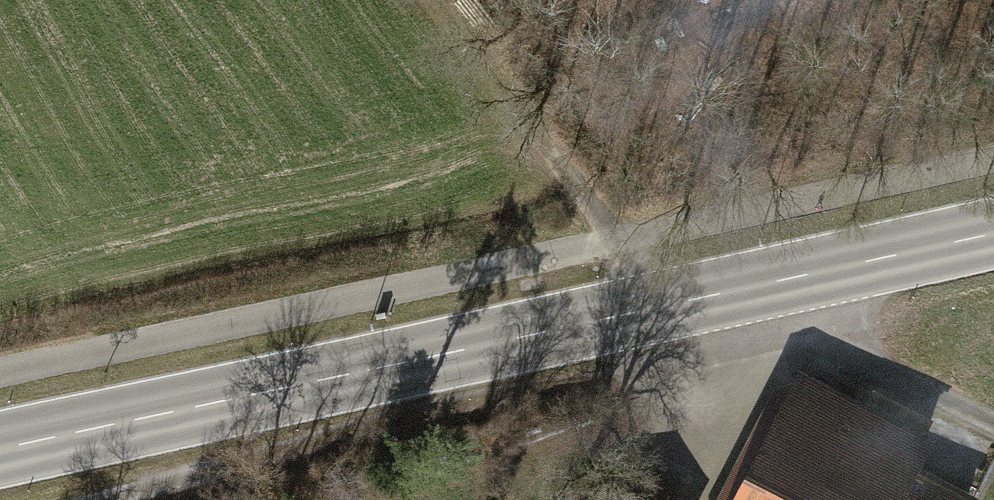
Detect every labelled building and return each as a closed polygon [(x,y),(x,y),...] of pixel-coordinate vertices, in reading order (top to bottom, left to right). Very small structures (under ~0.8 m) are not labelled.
[(733,499),(974,499),(990,468),(797,372),(733,499)]
